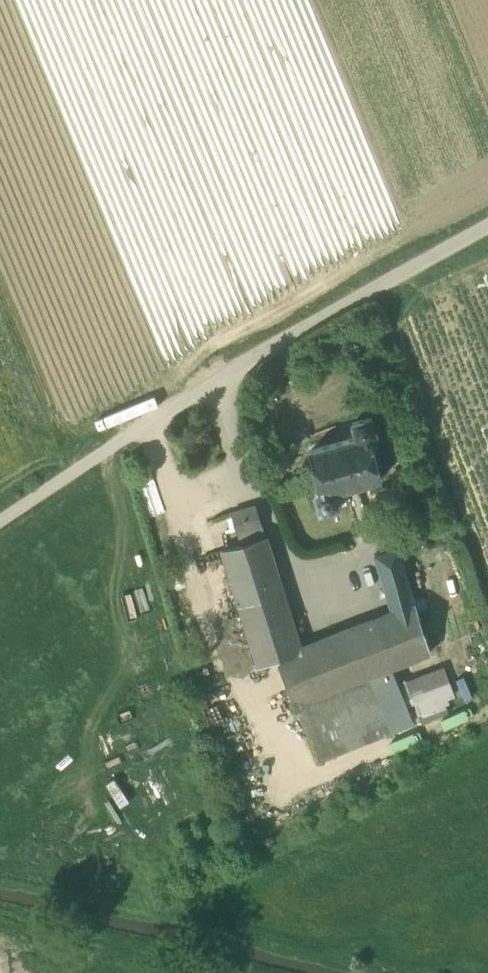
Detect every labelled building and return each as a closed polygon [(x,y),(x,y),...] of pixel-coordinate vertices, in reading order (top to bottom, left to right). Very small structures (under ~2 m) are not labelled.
[(315,495),(320,513),(339,508),(335,493),(381,479),(370,438),(376,436),(371,418),(352,423),(357,438),(310,451),(321,493),(315,495)] [(258,667),(277,660),(276,658),(301,649),(256,507),(231,514),(240,545),(222,551),(258,667)] [(375,555),(392,613),(415,604),(398,548),(375,555)] [(430,652),(415,604),(392,613),(301,649),(276,658),(277,660),(296,706),(390,669),(430,652)] [(320,762),(413,724),(390,669),(296,706),(320,762)]
